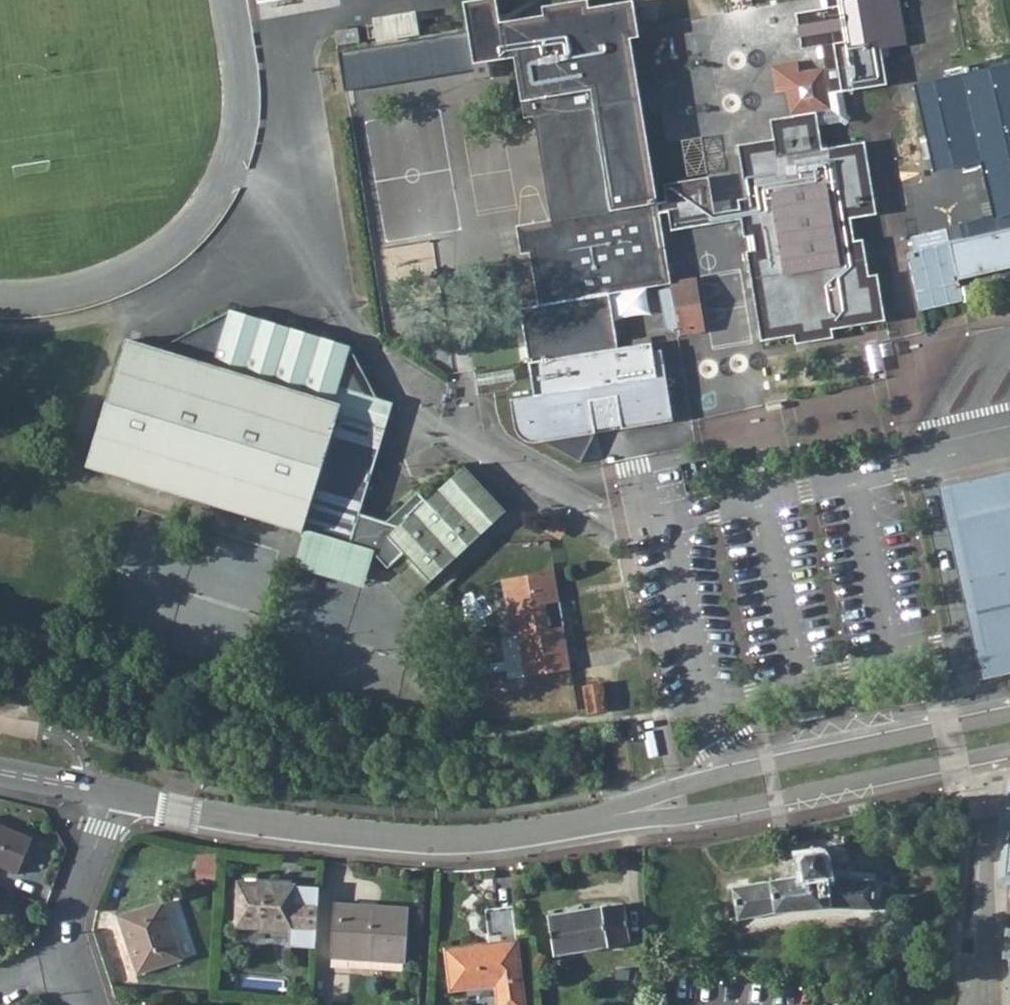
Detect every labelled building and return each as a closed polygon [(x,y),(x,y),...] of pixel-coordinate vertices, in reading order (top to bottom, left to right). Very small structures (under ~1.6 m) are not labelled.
[(531,434),(592,424),(587,400),(615,396),(620,428),(672,419),(664,374),(654,375),(652,365),(662,363),(659,349),(651,350),(649,342),(616,348),(606,292),(666,282),(665,277),(654,214),(665,212),(669,232),(742,221),(745,238),(753,237),(756,250),(747,252),(762,342),(798,335),(800,345),(837,338),(836,329),(889,321),(882,276),(874,277),(869,243),(859,245),(855,218),(880,214),(868,143),(825,152),(821,128),(843,124),(852,112),(849,96),(894,89),(889,52),(914,48),(906,0),(825,0),(825,5),(795,10),(801,45),(820,42),(823,64),(830,108),(788,116),(769,119),(772,139),(737,144),(747,198),(738,200),(739,209),(712,214),(704,177),(660,184),(663,200),(653,203),(624,34),(632,33),(627,1),(585,8),(583,0),(572,0),(539,5),(540,13),(498,19),(495,0),(458,0),(461,25),(461,29),(469,68),(470,82),(490,79),(489,64),(507,61),(517,116),(525,116),(542,219),(508,224),(513,252),(520,251),(530,306),(515,308),(530,396),(506,401),(510,429),(512,433),(517,437),(519,439),(523,441),(528,442),(533,443),(531,434)] [(408,10),(367,17),(370,39),(412,32),(408,10)] [(469,68),(461,29),(331,51),(338,90),(469,68)] [(348,30),(330,32),(332,45),(350,41),(348,30)] [(783,92),(788,116),(830,108),(823,64),(800,67),(798,58),(770,63),(775,93),(783,92)] [(909,85),(928,169),(973,159),(986,216),(955,223),(957,234),(1009,222),(1009,63),(909,85)] [(902,229),(918,308),(961,300),(957,278),(1009,267),(1009,222),(957,234),(949,234),(946,221),(902,229)] [(693,272),(665,277),(666,282),(674,324),(675,330),(702,326),(693,272)] [(139,343),(98,473),(294,534),(365,554),(382,566),(399,551),(406,559),(393,571),(412,592),(501,512),(460,466),(423,500),(414,490),(382,519),(356,511),(390,403),(373,398),(345,346),(229,309),(171,353),(139,343)] [(615,396),(587,400),(592,424),(531,434),(533,443),(593,433),(620,428),(615,396)] [(982,662),(1009,656),(1009,480),(945,493),(982,662)] [(365,554),(294,534),(285,566),(355,586),(365,554)] [(393,571),(380,582),(400,603),(412,592),(393,571)] [(513,608),(502,610),(505,636),(512,635),(519,676),(565,669),(558,629),(546,630),(541,602),(554,600),(548,571),(508,577),(513,608)] [(508,577),(496,579),(502,610),(513,608),(508,577)] [(592,681),(576,684),(581,711),(598,709),(592,681)] [(15,874),(29,836),(13,830),(8,827),(0,824),(0,868),(15,874)] [(750,886),(732,889),(737,921),(778,912),(789,911),(828,908),(893,912),(894,885),(878,880),(823,875),(821,856),(816,853),(805,853),(800,858),(803,877),(791,879),(788,879),(750,886)] [(239,881),(236,924),(291,927),(289,944),(314,945),(317,889),(294,887),(294,885),(239,881)] [(181,896),(170,900),(188,955),(199,952),(181,896)] [(119,913),(133,953),(137,951),(143,968),(182,955),(162,899),(119,913)] [(624,903),(548,915),(556,957),(629,946),(624,903)] [(332,904),(329,956),(405,961),(407,908),(332,904)] [(446,949),(450,989),(495,984),(498,1004),(524,1004),(519,961),(513,907),(484,911),(488,944),(446,949)] [(137,951),(133,953),(139,969),(143,968),(137,951)]
